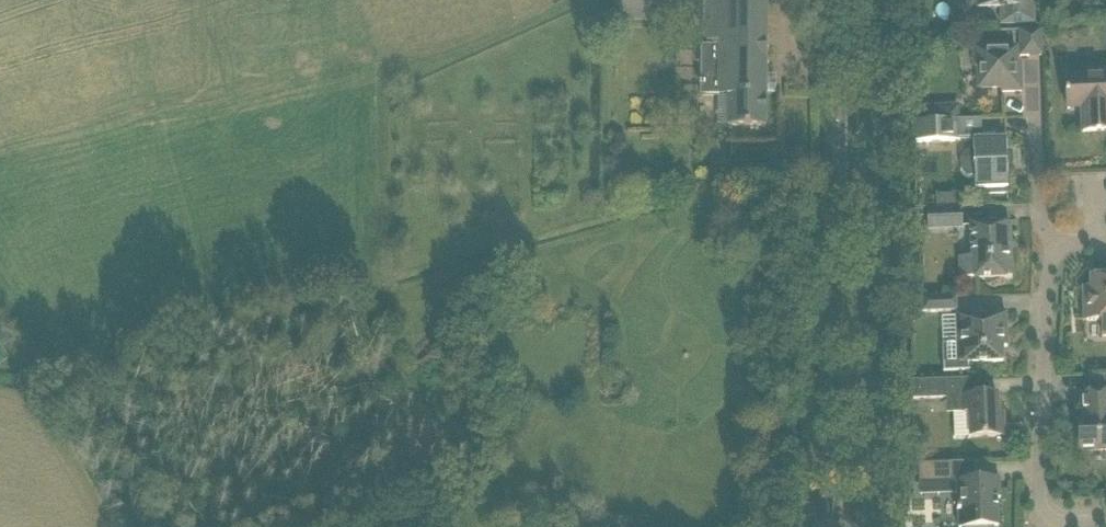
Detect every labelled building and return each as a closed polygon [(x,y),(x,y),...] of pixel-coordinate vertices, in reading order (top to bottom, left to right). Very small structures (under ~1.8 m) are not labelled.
[(678,22),(679,0),(614,0),(614,21),(678,22)] [(701,96),(719,96),(728,96),(727,125),(727,127),(765,127),(766,94),(766,76),(767,0),(704,0),(703,55),(701,96)] [(977,8),(1000,8),(1001,24),(1035,23),(1034,0),(977,0),(977,8)] [(1042,30),(1020,31),(1021,56),(1043,55),(1042,30)] [(1017,78),(1016,49),(990,50),(990,45),(973,46),(974,66),(978,66),(979,88),(1001,88),(1002,92),(1022,91),(1021,78),(1017,78)] [(1066,78),(1067,91),(1065,91),(1065,96),(1067,96),(1067,109),(1081,109),(1082,132),(1105,131),(1105,76),(1066,78)] [(956,120),(913,121),(913,142),(957,141),(956,120)] [(973,139),(974,152),(970,152),(966,153),(963,156),(962,158),(961,161),(962,170),(963,174),(966,176),(968,177),(970,178),(974,178),(975,190),(1007,188),(1006,138),(973,139)] [(962,208),(927,209),(927,228),(962,227),(962,208)] [(1009,224),(971,225),(972,258),(973,279),(1011,277),(1010,252),(1007,252),(1006,246),(1010,246),(1009,224)] [(1102,337),(1105,337),(1105,273),(1100,273),(1100,277),(1090,277),(1090,288),(1082,288),(1083,321),(1102,321),(1102,337)] [(957,296),(922,297),(915,298),(915,313),(957,312),(957,296)] [(956,316),(957,343),(942,344),(943,372),(967,371),(967,363),(1003,362),(1003,347),(1007,347),(1006,314),(956,316)] [(1093,376),(1093,394),(1081,394),(1083,427),(1078,427),(1079,451),(1105,450),(1105,376),(1093,376)] [(909,400),(962,399),(962,397),(963,397),(962,379),(909,381),(909,394),(909,400)] [(962,397),(962,399),(962,412),(953,413),(954,439),(1004,437),(1003,415),(998,415),(997,396),(963,397),(962,397)] [(951,463),(918,464),(919,483),(952,482),(951,463)] [(997,486),(1000,486),(999,479),(957,480),(958,506),(956,506),(957,512),(958,512),(959,526),(998,526),(997,486)]
